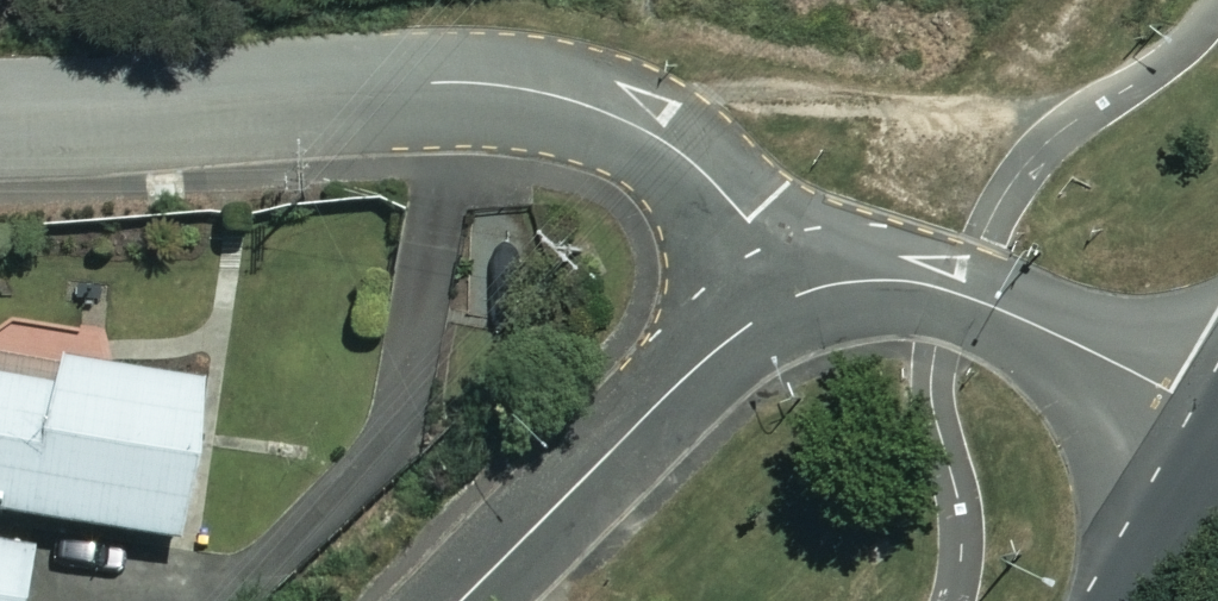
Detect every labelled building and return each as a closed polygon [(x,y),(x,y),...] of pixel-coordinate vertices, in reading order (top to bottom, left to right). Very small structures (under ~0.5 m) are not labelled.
[(51,397),(0,391),(0,526),(180,548),(200,389),(54,371),(51,397)] [(0,548),(0,600),(25,600),(28,550),(0,548)]
